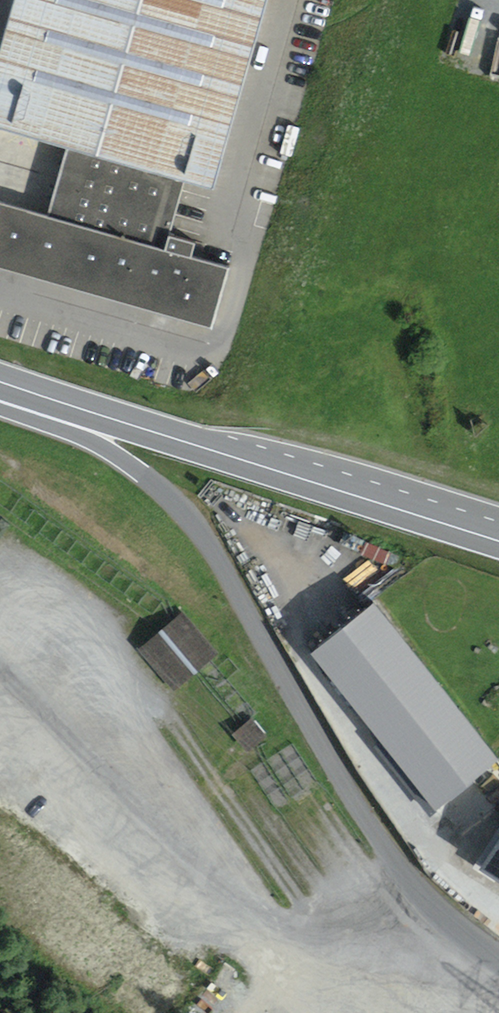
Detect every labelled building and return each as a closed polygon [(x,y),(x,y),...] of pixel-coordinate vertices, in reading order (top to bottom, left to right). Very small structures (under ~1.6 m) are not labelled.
[(0,46),(0,134),(68,154),(49,220),(0,206),(0,267),(212,329),(229,270),(193,260),(197,245),(172,238),(187,186),(213,193),(269,0),(13,0),(0,46)] [(375,603),(311,652),(434,812),(498,763),(375,603)] [(184,612),(138,648),(173,691),(219,655),(184,612)] [(268,737),(251,718),(234,733),(250,752),(268,737)] [(477,870),(498,884),(498,837),(477,870)]
